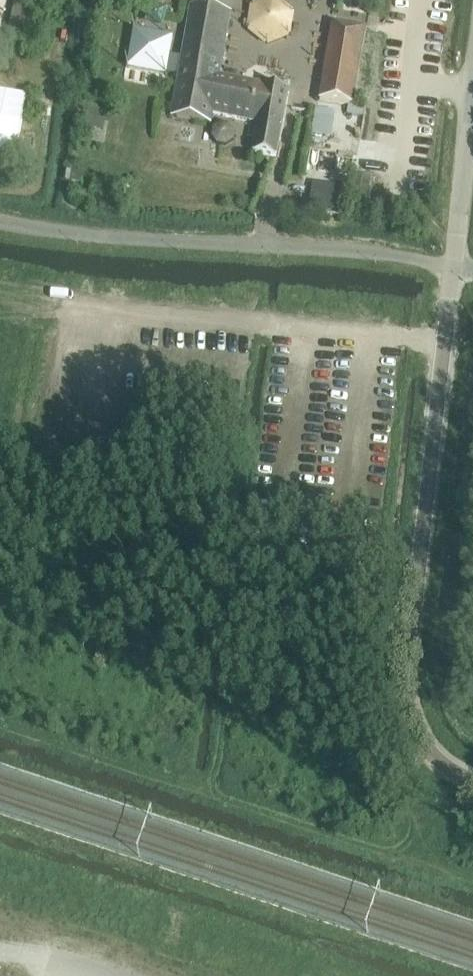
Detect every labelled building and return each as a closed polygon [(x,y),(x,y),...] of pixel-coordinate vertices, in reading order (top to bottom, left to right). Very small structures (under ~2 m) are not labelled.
[(252,36),(292,39),(295,4),(254,1),(252,36)] [(192,8),(171,118),(211,125),(213,115),(259,124),(254,154),(276,159),(289,90),(219,78),(231,15),(192,8)] [(320,102),(353,107),(366,31),(333,25),(320,102)] [(317,139),(335,140),(337,116),(318,115),(317,139)] [(314,183),(313,208),(341,209),(343,184),(314,183)]
